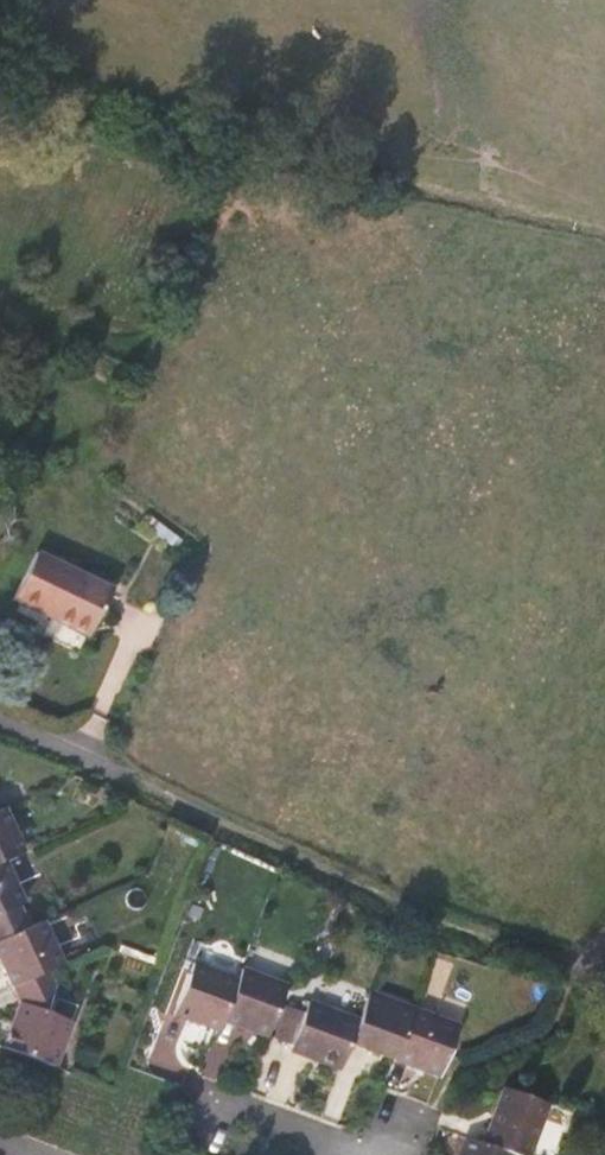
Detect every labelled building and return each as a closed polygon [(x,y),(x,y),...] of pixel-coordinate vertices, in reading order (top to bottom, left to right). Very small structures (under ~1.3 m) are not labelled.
[(86,640),(107,589),(29,557),(7,608),(86,640)] [(7,799),(0,802),(0,854),(4,852),(23,844),(7,799)] [(4,852),(0,854),(0,930),(26,920),(17,899),(23,897),(4,852)] [(41,917),(36,920),(0,940),(0,968),(12,990),(47,971),(64,961),(41,917)] [(215,1016),(230,974),(186,961),(168,1010),(212,1026),(215,1016)] [(262,1033),(280,979),(233,963),(230,974),(215,1016),(262,1033)] [(72,1021),(49,1013),(57,989),(47,971),(12,990),(20,1003),(2,1046),(56,1065),(72,1021)] [(387,1058),(407,1002),(360,985),(348,1023),(341,1043),(387,1058)] [(435,1075),(455,1019),(407,1002),(387,1058),(435,1075)] [(341,1043),(348,1023),(300,1007),(297,1019),(278,1012),(266,1047),(285,1054),(283,1060),(330,1076),(341,1043)] [(549,1093),(500,1073),(477,1130),(512,1145),(524,1150),(549,1093)] [(512,1145),(477,1130),(462,1122),(448,1154),(508,1154),(512,1145)]
